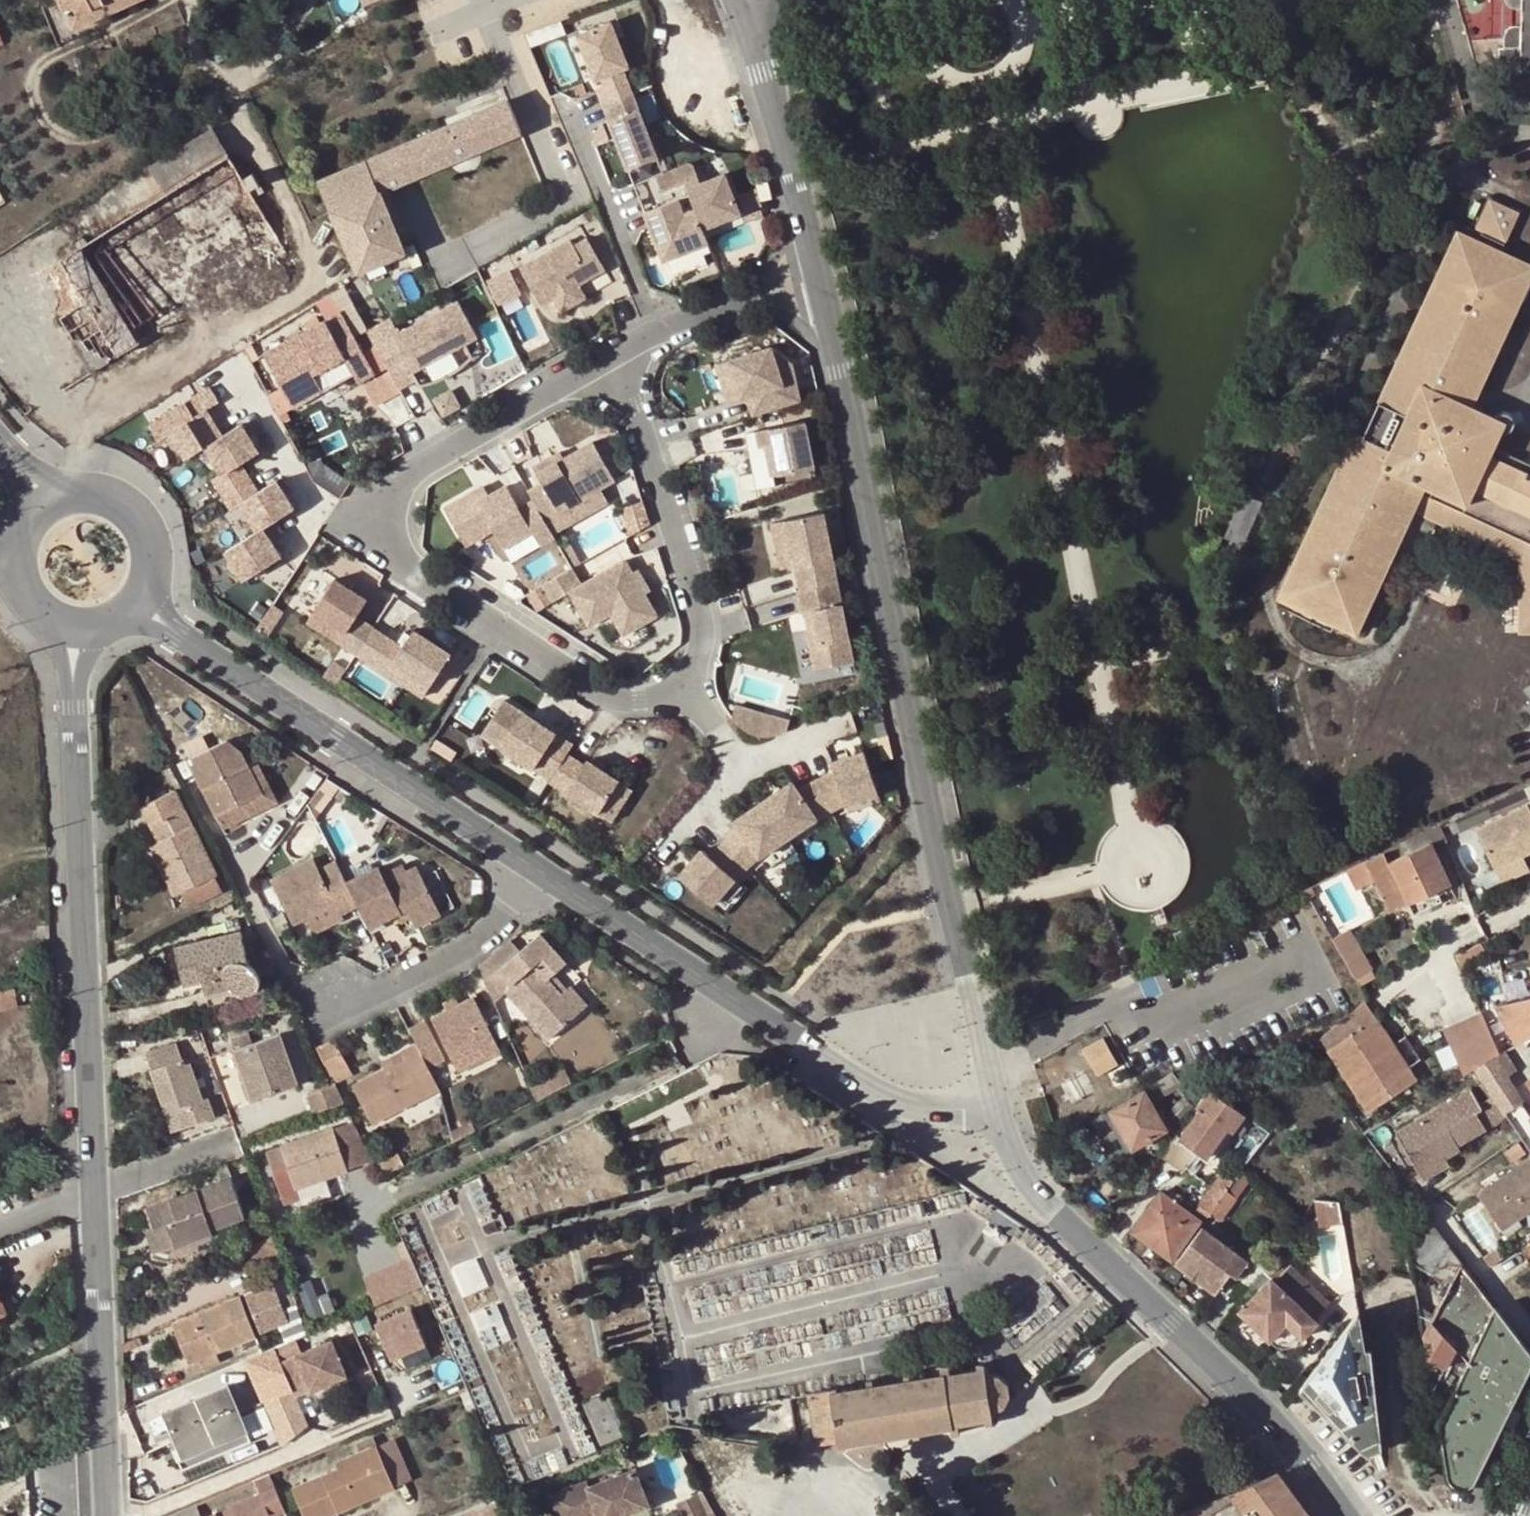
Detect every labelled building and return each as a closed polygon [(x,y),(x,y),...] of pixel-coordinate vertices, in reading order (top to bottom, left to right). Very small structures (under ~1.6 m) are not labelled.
[(73,26),(61,0),(42,0),(56,34),(73,26)] [(110,9),(106,0),(61,0),(73,26),(110,9)] [(110,9),(131,0),(106,0),(110,9)] [(1514,2),(1518,4),(1520,4),(1523,4),(1524,4),(1524,24),(1515,25),(1512,26),(1511,27),(1508,29),(1506,33),(1505,37),(1505,40),(1505,45),(1524,45),(1524,79),(1529,79),(1529,0),(1511,0),(1514,2)] [(604,104),(633,92),(623,68),(629,65),(611,21),(578,34),(596,79),(603,76),(610,73),(613,82),(606,84),(597,88),(604,104)] [(610,73),(603,76),(606,84),(613,82),(610,73)] [(604,104),(629,168),(659,156),(633,92),(604,104)] [(507,98),(364,159),(379,193),(521,131),(507,98)] [(213,127),(176,148),(152,164),(169,191),(229,154),(213,127)] [(243,178),(229,154),(169,191),(61,258),(86,302),(103,328),(118,354),(273,258),(285,251),(249,189),(243,178)] [(319,179),(332,210),(341,231),(358,271),(405,252),(397,233),(379,193),(364,159),(319,179)] [(687,181),(700,176),(695,164),(690,161),(651,177),(657,193),(687,181)] [(253,172),(243,178),(249,189),(259,183),(253,172)] [(697,208),(705,227),(742,212),(726,172),(702,182),(689,187),(697,208)] [(702,182),(700,176),(687,181),(689,187),(702,182)] [(758,182),(763,199),(773,197),(769,179),(758,182)] [(1489,185),(1474,217),(1508,232),(1523,199),(1489,185)] [(686,213),(680,198),(647,211),(666,259),(710,241),(697,208),(686,213)] [(341,231),(332,210),(319,216),(327,236),(341,231)] [(1471,224),(1504,239),(1508,232),(1474,217),(1471,224)] [(1408,499),(1433,510),(1445,485),(1461,492),(1454,509),(1486,524),(1483,532),(1514,546),(1514,599),(1529,599),(1529,453),(1493,436),(1501,415),(1505,415),(1509,414),(1511,413),(1514,408),(1515,404),(1514,399),(1513,397),(1510,395),(1506,394),(1502,394),(1498,395),(1496,396),(1495,399),(1470,388),(1440,374),(1447,358),(1478,372),(1529,256),(1529,251),(1504,239),(1471,224),(1461,219),(1431,284),(1442,290),(1421,337),(1409,332),(1363,430),(1356,426),(1287,576),(1357,608),(1374,572),(1364,568),(1354,563),(1358,553),(1369,559),(1399,495),(1408,499)] [(570,238),(519,266),(540,303),(551,297),(572,285),(603,267),(586,237),(574,244),(570,238)] [(289,257),(285,251),(273,258),(276,265),(289,257)] [(522,293),(512,272),(490,282),(500,304),(522,293)] [(1431,284),(1409,332),(1421,337),(1442,290),(1431,284)] [(572,285),(551,297),(557,308),(579,296),(572,285)] [(328,294),(339,313),(354,339),(367,331),(339,287),(328,294)] [(460,299),(398,333),(390,318),(367,331),(375,345),(386,367),(392,377),(410,367),(413,372),(480,336),(460,299)] [(103,328),(86,302),(60,318),(76,344),(103,328)] [(344,358),(358,383),(375,374),(339,313),(263,357),(281,387),(284,393),(313,376),(344,358)] [(103,328),(76,344),(92,371),(118,354),(103,328)] [(375,345),(362,352),(375,374),(386,367),(375,345)] [(760,415),(804,401),(794,363),(773,346),(732,359),(744,397),(749,396),(754,394),(760,415)] [(1470,388),(1478,372),(1447,358),(1440,374),(1470,388)] [(744,397),(732,359),(717,363),(729,402),(744,397)] [(323,393),(313,376),(284,393),(281,387),(266,396),(279,419),(323,393)] [(205,385),(174,404),(183,418),(202,407),(214,399),(205,385)] [(754,394),(749,396),(755,416),(760,415),(754,394)] [(204,446),(220,436),(202,407),(183,418),(174,404),(145,422),(154,437),(165,430),(183,459),(204,446)] [(782,476),(818,469),(808,422),(759,432),(763,449),(769,448),(776,446),(782,476)] [(220,436),(204,446),(222,475),(239,464),(254,454),(249,446),(253,443),(241,423),(220,436)] [(249,446),(254,454),(259,452),(253,443),(249,446)] [(535,503),(546,522),(616,482),(593,443),(567,459),(538,476),(543,485),(529,493),(535,503)] [(776,446),(769,448),(775,477),(782,476),(776,446)] [(534,469),(538,476),(567,459),(563,452),(534,469)] [(222,475),(213,480),(222,495),(248,478),(239,464),(222,475)] [(231,509),(240,504),(258,493),(248,478),(222,495),(231,509)] [(277,481),(273,484),(278,492),(282,490),(277,481)] [(258,532),(259,531),(294,509),(282,490),(278,492),(273,484),(258,493),(240,504),(258,532)] [(1445,485),(1433,510),(1483,532),(1486,524),(1454,509),(1461,492),(1445,485)] [(542,547),(556,539),(546,522),(535,503),(521,511),(508,488),(491,498),(480,504),(474,494),(446,511),(468,547),(495,531),(505,549),(534,533),(542,547)] [(485,488),(474,494),(480,504),(491,498),(485,488)] [(1374,572),(1408,499),(1399,495),(1369,559),(1364,568),(1374,572)] [(799,565),(805,593),(840,581),(827,516),(791,523),(799,565)] [(785,568),(799,565),(791,523),(776,526),(785,568)] [(263,528),(259,531),(264,540),(268,537),(263,528)] [(258,532),(226,551),(244,580),(281,557),(268,537),(264,540),(259,531),(258,532)] [(1364,568),(1369,559),(1358,553),(1354,563),(1364,568)] [(572,571),(544,586),(554,604),(571,594),(590,627),(612,615),(625,637),(658,617),(644,593),(639,595),(636,589),(640,586),(626,562),(582,588),(572,571)] [(339,645),(356,656),(373,630),(373,629),(357,618),(367,602),(350,591),(347,596),(342,592),(345,588),(335,581),(313,614),(345,634),(339,645)] [(856,663),(840,581),(805,593),(802,593),(806,614),(809,613),(818,611),(822,628),(812,630),(811,630),(818,670),(856,663)] [(644,593),(640,586),(636,589),(639,595),(644,593)] [(277,596),(257,628),(267,635),(288,603),(277,596)] [(1514,599),(1514,615),(1529,615),(1529,599),(1514,599)] [(818,611),(809,613),(812,630),(822,628),(818,611)] [(307,624),(339,645),(345,634),(313,614),(307,624)] [(373,630),(356,656),(386,675),(393,664),(430,688),(451,656),(413,632),(402,649),(373,630)] [(393,664),(386,675),(423,699),(430,688),(393,664)] [(569,756),(575,747),(504,702),(482,738),(504,752),(510,742),(540,762),(535,771),(552,783),(569,756)] [(190,750),(215,808),(261,786),(249,759),(242,743),(228,732),(190,750)] [(540,762),(510,742),(504,752),(535,771),(540,762)] [(261,786),(215,808),(221,821),(281,794),(261,753),(249,759),(261,786)] [(586,768),(569,756),(552,783),(551,784),(600,816),(621,784),(604,773),(592,765),(589,763),(586,768)] [(870,756),(855,761),(857,765),(871,761),(870,756)] [(596,761),(592,765),(604,773),(607,769),(596,761)] [(839,776),(820,785),(836,816),(851,809),(883,798),(871,761),(857,765),(855,761),(837,767),(839,776)] [(621,784),(600,816),(613,824),(633,792),(621,784)] [(1447,823),(1452,834),(1529,798),(1529,784),(1514,792),(1447,823)] [(784,801),(771,809),(793,842),(822,823),(836,816),(820,785),(802,794),(797,786),(781,797),(784,801)] [(176,888),(181,887),(215,869),(172,786),(142,800),(150,818),(149,818),(159,838),(153,841),(176,888)] [(781,797),(768,805),(771,809),(784,801),(781,797)] [(1476,828),(1496,868),(1529,851),(1529,801),(1476,828)] [(768,805),(756,813),(759,817),(771,809),(768,805)] [(745,831),(729,845),(753,871),(764,861),(793,842),(771,809),(759,817),(756,813),(740,823),(745,831)] [(1444,837),(1440,826),(1428,831),(1433,841),(1444,837)] [(1429,842),(1388,861),(1406,901),(1407,900),(1412,913),(1440,900),(1438,893),(1435,888),(1448,882),(1429,842)] [(753,871),(729,845),(714,859),(707,853),(695,867),(698,871),(688,882),(717,908),(741,882),(753,871)] [(1380,864),(1375,855),(1359,862),(1362,869),(1364,873),(1370,871),(1389,909),(1406,901),(1388,861),(1380,864)] [(348,881),(336,858),(317,868),(313,858),(271,878),(295,922),(335,902),(343,913),(361,905),(348,881)] [(382,874),(385,879),(416,864),(412,860),(382,874)] [(1362,869),(1359,862),(1352,865),(1355,872),(1362,869)] [(361,905),(372,924),(402,910),(405,917),(411,913),(417,923),(441,910),(416,864),(385,879),(382,874),(377,866),(348,881),(361,905)] [(695,867),(685,878),(688,882),(698,871),(695,867)] [(215,869),(181,887),(188,901),(222,884),(215,869)] [(1451,887),(1448,882),(1435,888),(1438,893),(1444,890),(1451,887)] [(1344,926),(1331,933),(1353,970),(1365,963),(1344,926)] [(187,992),(206,988),(227,984),(228,987),(229,991),(231,994),(231,995),(233,996),(236,999),(239,999),(242,1001),(246,1001),(248,1002),(253,999),(255,999),(260,997),(262,996),(263,995),(263,992),(263,989),(263,986),(262,982),(260,980),(260,975),(258,973),(251,968),(251,961),(244,936),(177,951),(187,992)] [(525,959),(510,941),(479,970),(497,1007),(508,997),(554,1044),(583,1015),(566,996),(564,1000),(544,979),(557,965),(539,946),(525,959)] [(1481,952),(1476,942),(1456,953),(1460,963),(1481,952)] [(566,974),(557,965),(544,979),(564,1000),(566,996),(583,1015),(591,1008),(575,988),(569,993),(558,982),(566,974)] [(227,984),(206,988),(209,1001),(233,996),(231,995),(231,994),(229,991),(228,987),(227,984)] [(1515,1045),(1527,1039),(1529,1037),(1529,993),(1494,1001),(1515,1045)] [(1410,1068),(1370,999),(1353,1013),(1364,1032),(1372,1027),(1400,1073),(1410,1068)] [(449,1012),(432,1020),(450,1062),(493,1042),(474,1001),(459,1007),(449,1012)] [(449,1012),(459,1007),(455,1001),(445,1005),(449,1012)] [(1364,1032),(1353,1013),(1324,1037),(1366,1113),(1418,1082),(1410,1068),(1400,1073),(1372,1027),(1364,1032)] [(1445,1034),(1468,1071),(1475,1067),(1494,1055),(1500,1052),(1483,1013),(1445,1034)] [(425,1023),(411,1030),(416,1043),(430,1071),(445,1063),(425,1023)] [(247,1033),(224,1041),(245,1105),(291,1089),(274,1039),(251,1046),(247,1033)] [(1104,1036),(1085,1048),(1100,1076),(1121,1063),(1104,1036)] [(333,1037),(315,1045),(323,1061),(330,1076),(347,1068),(333,1037)] [(403,1059),(384,1068),(352,1083),(370,1122),(439,1089),(430,1071),(416,1043),(399,1051),(403,1059)] [(1505,1050),(1500,1052),(1494,1055),(1499,1062),(1508,1055),(1505,1050)] [(380,1060),(384,1068),(403,1059),(399,1051),(380,1060)] [(141,1063),(157,1113),(169,1109),(178,1135),(208,1125),(201,1104),(196,1105),(184,1071),(179,1073),(172,1052),(141,1063)] [(1499,1062),(1494,1055),(1475,1067),(1486,1083),(1494,1097),(1504,1112),(1522,1100),(1499,1062)] [(347,1068),(330,1076),(332,1081),(348,1073),(347,1068)] [(1486,1101),(1494,1097),(1486,1083),(1478,1089),(1486,1101)] [(311,1116),(343,1104),(335,1086),(304,1098),(311,1116)] [(1265,1088),(1255,1094),(1261,1104),(1270,1098),(1265,1088)] [(1208,1089),(1197,1102),(1199,1109),(1212,1092),(1208,1089)] [(1205,1157),(1240,1112),(1212,1092),(1199,1109),(1179,1137),(1200,1153),(1205,1157)] [(1486,1131),(1486,1130),(1475,1114),(1481,1110),(1478,1106),(1469,1092),(1396,1138),(1418,1172),(1443,1158),(1446,1162),(1463,1152),(1460,1148),(1486,1131)] [(1144,1093),(1111,1111),(1133,1148),(1165,1129),(1144,1093)] [(1507,1117),(1504,1112),(1494,1097),(1486,1101),(1478,1106),(1481,1110),(1475,1114),(1486,1130),(1507,1117)] [(1522,1100),(1504,1112),(1507,1117),(1512,1124),(1525,1115),(1529,1112),(1522,1100)] [(169,1109),(157,1113),(166,1139),(178,1135),(169,1109)] [(1133,1148),(1111,1111),(1105,1115),(1127,1151),(1133,1148)] [(1525,1115),(1512,1124),(1519,1135),(1529,1152),(1529,1124),(1525,1115)] [(343,1126),(326,1132),(340,1172),(356,1165),(343,1126)] [(340,1172),(326,1132),(259,1157),(278,1209),(294,1204),(289,1191),(340,1172)] [(1184,1173),(1200,1153),(1179,1137),(1175,1134),(1160,1155),(1169,1161),(1185,1144),(1194,1152),(1179,1170),(1180,1170),(1184,1173)] [(1185,1144),(1169,1161),(1179,1170),(1194,1152),(1185,1144)] [(1476,1191),(1495,1218),(1512,1207),(1517,1214),(1529,1205),(1529,1154),(1476,1191)] [(1450,1168),(1446,1162),(1443,1158),(1418,1172),(1425,1183),(1450,1168)] [(1209,1213),(1233,1181),(1222,1172),(1197,1205),(1209,1213)] [(1410,1196),(1395,1176),(1398,1200),(1410,1196)] [(1241,1188),(1233,1181),(1209,1213),(1218,1220),(1241,1188)] [(143,1238),(150,1258),(207,1236),(205,1233),(222,1227),(238,1220),(224,1183),(141,1214),(150,1235),(143,1238)] [(1160,1191),(1131,1231),(1170,1260),(1199,1219),(1160,1191)] [(1410,1196),(1398,1200),(1399,1201),(1409,1259),(1433,1273),(1434,1274),(1448,1246),(1434,1228),(1410,1196)] [(1319,1202),(1323,1223),(1344,1219),(1341,1198),(1319,1202)] [(1196,1211),(1205,1219),(1209,1213),(1197,1205),(1196,1211)] [(1512,1207),(1495,1218),(1501,1225),(1517,1214),(1512,1207)] [(207,1236),(150,1258),(152,1263),(153,1265),(158,1267),(161,1268),(164,1268),(170,1267),(228,1243),(222,1227),(205,1233),(207,1236)] [(1236,1277),(1247,1260),(1201,1227),(1175,1263),(1215,1292),(1221,1284),(1230,1272),(1236,1277)] [(415,1267),(405,1244),(397,1247),(407,1270),(415,1267)] [(1460,1263),(1448,1246),(1434,1274),(1450,1283),(1460,1263)] [(1263,1271),(1267,1265),(1252,1254),(1247,1260),(1236,1277),(1250,1287),(1263,1271)] [(1426,1289),(1434,1274),(1433,1273),(1409,1259),(1414,1291),(1426,1289)] [(1529,1365),(1529,1354),(1472,1277),(1460,1263),(1450,1283),(1432,1317),(1421,1337),(1431,1392),(1447,1360),(1462,1372),(1435,1425),(1436,1426),(1445,1480),(1449,1484),(1451,1486),(1452,1487),(1453,1488),(1457,1488),(1458,1489),(1460,1489),(1462,1489),(1465,1488),(1468,1487),(1470,1486),(1472,1484),(1474,1481),(1474,1479),(1529,1365)] [(395,1276),(402,1292),(421,1283),(415,1267),(407,1270),(395,1276)] [(1250,1287),(1237,1305),(1240,1309),(1272,1278),(1263,1271),(1250,1287)] [(1236,1277),(1230,1272),(1221,1284),(1227,1289),(1236,1277)] [(1417,1311),(1432,1317),(1450,1283),(1434,1274),(1426,1289),(1414,1291),(1417,1311)] [(1317,1321),(1272,1278),(1240,1309),(1270,1339),(1286,1323),(1302,1338),(1317,1321)] [(315,1320),(344,1310),(332,1279),(303,1289),(315,1320)] [(291,1319),(296,1316),(291,1306),(281,1280),(252,1292),(268,1329),(291,1319)] [(196,1358),(224,1347),(263,1330),(249,1293),(181,1321),(196,1358)] [(11,1310),(5,1295),(0,1298),(0,1315),(11,1310)] [(298,1335),(315,1328),(305,1300),(291,1306),(296,1316),(291,1319),(298,1335)] [(431,1355),(410,1306),(375,1321),(396,1370),(431,1355)] [(1417,1311),(1421,1337),(1432,1317),(1417,1311)] [(1378,1444),(1356,1313),(1300,1386),(1357,1448),(1378,1444)] [(1300,1340),(1302,1338),(1286,1323),(1270,1339),(1273,1341),(1274,1342),(1278,1343),(1281,1344),(1283,1344),(1286,1344),(1290,1343),(1294,1342),(1297,1341),(1300,1340)] [(133,1347),(147,1341),(144,1336),(133,1340),(133,1347)] [(351,1373),(337,1337),(285,1357),(300,1393),(351,1373)] [(277,1344),(246,1358),(282,1441),(313,1427),(277,1344)] [(228,1356),(224,1347),(196,1358),(200,1367),(228,1356)] [(1005,1405),(1007,1402),(1009,1398),(1010,1395),(1010,1388),(1009,1384),(1008,1380),(1004,1377),(1002,1375),(999,1373),(996,1372),(992,1372),(989,1371),(988,1366),(985,1366),(984,1362),(977,1363),(978,1367),(950,1373),(949,1364),(941,1365),(942,1374),(912,1379),(911,1373),(904,1373),(905,1380),(875,1386),(874,1379),(868,1380),(868,1386),(838,1392),(837,1386),(830,1388),(808,1392),(817,1444),(837,1440),(838,1448),(846,1446),(845,1442),(875,1436),(876,1442),(884,1441),(882,1435),(912,1429),(914,1435),(919,1434),(918,1429),(950,1424),(951,1433),(959,1432),(958,1422),(984,1418),(985,1422),(992,1421),(991,1417),(995,1416),(994,1411),(997,1409),(1000,1408),(1002,1407),(1004,1406),(1005,1405)] [(195,1461),(259,1433),(256,1424),(237,1380),(173,1407),(181,1424),(171,1429),(173,1434),(183,1430),(195,1461)] [(595,1404),(605,1438),(625,1432),(616,1398),(595,1404)] [(363,1449),(380,1442),(376,1432),(359,1439),(363,1449)] [(398,1484),(380,1442),(363,1449),(340,1459),(341,1465),(296,1484),(307,1513),(339,1500),(342,1507),(398,1484)] [(551,1495),(560,1515),(587,1515),(598,1512),(600,1515),(615,1515),(649,1502),(634,1467),(588,1485),(586,1481),(551,1495)] [(165,1515),(267,1515),(266,1514),(274,1511),(276,1515),(289,1509),(273,1471),(260,1476),(265,1490),(205,1515),(199,1502),(165,1515)] [(1278,1472),(1229,1490),(1231,1492),(1248,1515),(1309,1515),(1278,1472)] [(1231,1492),(1195,1505),(1204,1515),(1248,1515),(1231,1492)] [(342,1507),(339,1500),(307,1513),(309,1515),(321,1515),(342,1507)] [(464,1515),(506,1515),(500,1500),(464,1515)] [(1164,1515),(1204,1515),(1195,1505),(1195,1504),(1164,1515)]
